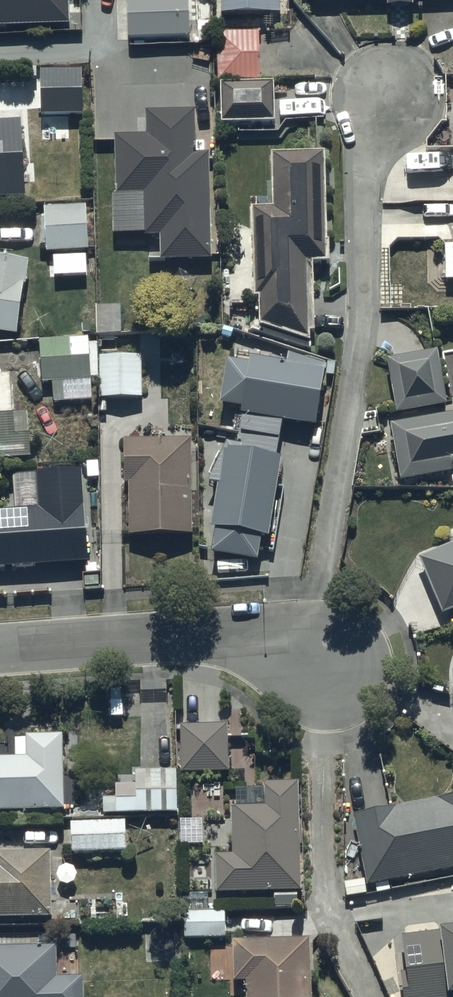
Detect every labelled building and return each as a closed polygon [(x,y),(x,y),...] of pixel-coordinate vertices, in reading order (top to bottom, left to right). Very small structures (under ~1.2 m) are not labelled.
[(69,20),(69,0),(0,0),(0,23),(69,20)] [(122,46),(188,43),(186,0),(120,0),(122,46)] [(213,20),(277,19),(276,0),(213,0),(213,20)] [(381,11),(407,10),(407,0),(413,0),(381,0),(381,11)] [(257,36),(211,37),(213,84),(258,82),(257,36)] [(77,118),(77,73),(36,73),(36,119),(77,118)] [(213,89),(214,128),(270,126),(269,88),(213,89)] [(142,137),(107,139),(110,194),(105,194),(108,243),(156,240),(157,265),(208,263),(203,156),(192,157),(190,113),(141,115),(142,137)] [(19,200),(15,128),(0,128),(0,201),(19,200)] [(449,155),(450,248),(437,248),(437,284),(452,284),(452,155),(449,155)] [(252,329),(305,346),(304,268),(318,268),(317,157),(265,158),(266,213),(245,214),(247,300),(252,300),(252,329)] [(86,254),(84,208),(41,211),(44,257),(86,254)] [(11,338),(22,263),(0,260),(0,336),(11,338)] [(87,404),(83,340),(34,344),(37,386),(48,385),(49,407),(87,404)] [(381,363),(390,416),(442,407),(433,354),(381,363)] [(140,359),(94,360),(95,402),(141,401),(140,359)] [(241,368),(218,364),(210,407),(237,412),(230,449),(218,447),(200,486),(211,488),(202,532),(209,534),(205,557),(250,565),(255,541),(262,542),(278,464),(269,463),(276,425),(307,431),(319,375),(242,360),(241,368)] [(26,460),(23,416),(6,417),(3,379),(0,379),(0,462),(26,460)] [(394,485),(452,473),(452,415),(383,429),(394,485)] [(185,443),(118,443),(118,485),(124,485),(124,537),(186,536),(185,443)] [(8,479),(10,514),(0,514),(0,569),(82,564),(77,475),(8,479)] [(412,559),(434,617),(452,610),(452,534),(450,536),(452,543),(412,559)] [(223,727),(174,728),(174,776),(223,775),(223,727)] [(28,805),(27,730),(0,730),(0,805),(28,805)] [(86,809),(86,817),(173,816),(172,773),(130,774),(130,788),(108,788),(109,801),(97,802),(97,808),(86,809)] [(210,856),(210,895),(269,895),(269,910),(293,910),(293,784),(257,784),(257,789),(232,789),(232,809),(225,809),(225,856),(210,856)] [(348,817),(357,866),(345,868),(347,884),(339,885),(342,900),(363,896),(362,890),(372,888),(373,894),(387,892),(385,884),(395,882),(396,889),(406,887),(404,880),(452,871),(452,797),(348,817)] [(64,825),(64,855),(120,855),(120,825),(64,825)] [(52,914),(51,847),(0,847),(0,915),(52,914)] [(178,915),(178,941),(223,941),(223,915),(178,915)] [(393,940),(398,986),(393,987),(394,996),(452,996),(452,933),(393,940)] [(226,944),(227,985),(240,985),(240,996),(307,996),(305,941),(226,944)] [(83,975),(56,976),(55,943),(0,944),(0,996),(83,996),(83,975)]
